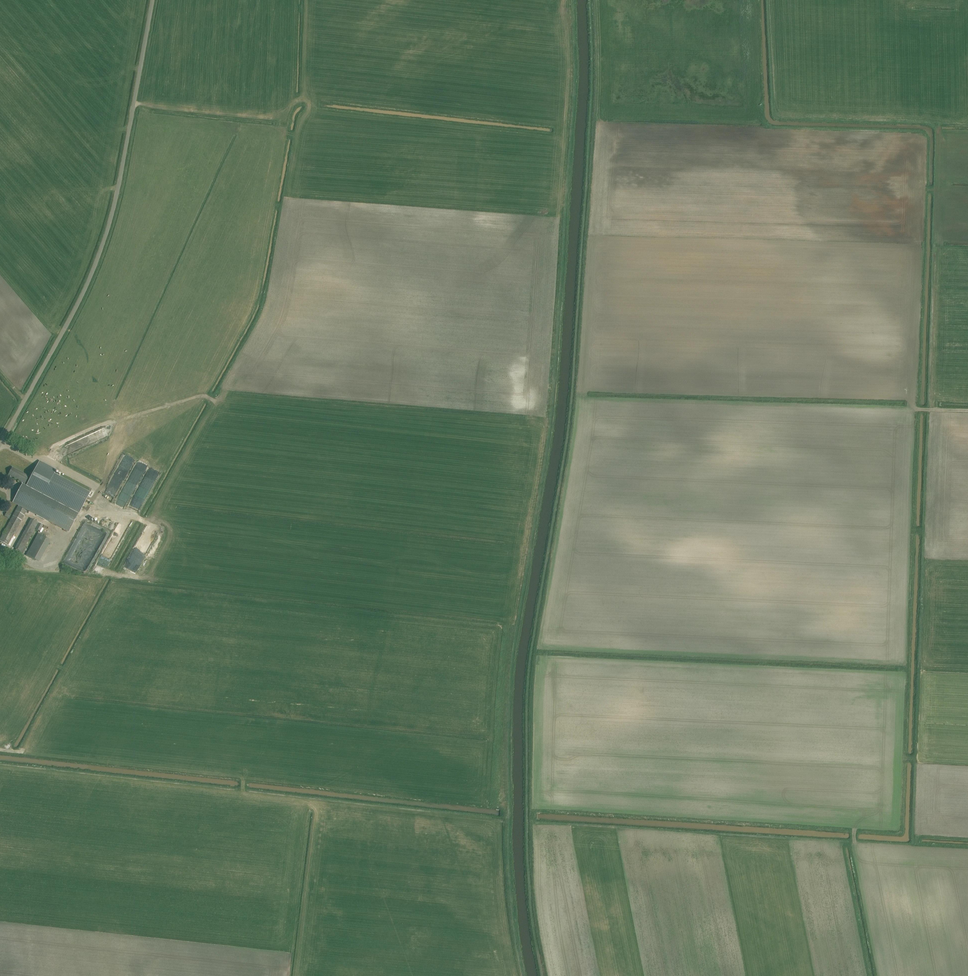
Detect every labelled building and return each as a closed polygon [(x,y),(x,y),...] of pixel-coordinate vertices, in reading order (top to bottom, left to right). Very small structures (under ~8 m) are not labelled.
[(88,434),(91,443),(111,437),(109,429),(88,434)] [(8,475),(25,483),(24,485),(22,484),(13,502),(69,531),(89,494),(53,475),(56,470),(40,461),(29,481),(27,479),(29,476),(12,467),(8,475)] [(140,478),(146,466),(138,463),(133,475),(140,478)] [(147,498),(158,473),(149,469),(138,494),(147,498)] [(18,507),(0,539),(0,541),(7,546),(21,520),(26,512),(18,507)] [(38,523),(31,519),(15,549),(22,553),(35,529),(40,531),(43,526),(38,524),(38,523)] [(135,554),(130,566),(138,569),(143,555),(145,556),(149,545),(142,542),(137,555),(135,554)]
